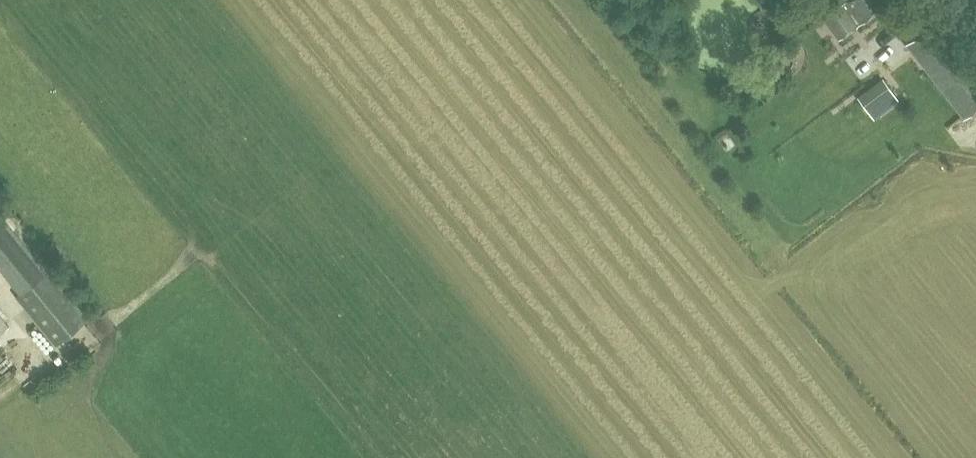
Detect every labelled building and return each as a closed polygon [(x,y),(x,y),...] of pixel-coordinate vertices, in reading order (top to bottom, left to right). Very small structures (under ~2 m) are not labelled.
[(889,0),(819,0),(815,4),(840,37),(889,0)] [(975,107),(975,65),(940,18),(908,42),(965,115),(975,107)] [(884,54),(867,64),(873,73),(889,64),(884,54)] [(884,120),(910,100),(896,82),(870,103),(884,120)] [(728,139),(743,156),(752,149),(736,132),(728,139)] [(87,319),(48,271),(49,270),(0,209),(0,268),(19,292),(15,295),(55,345),(87,319)] [(0,312),(0,331),(9,324),(0,312)]
